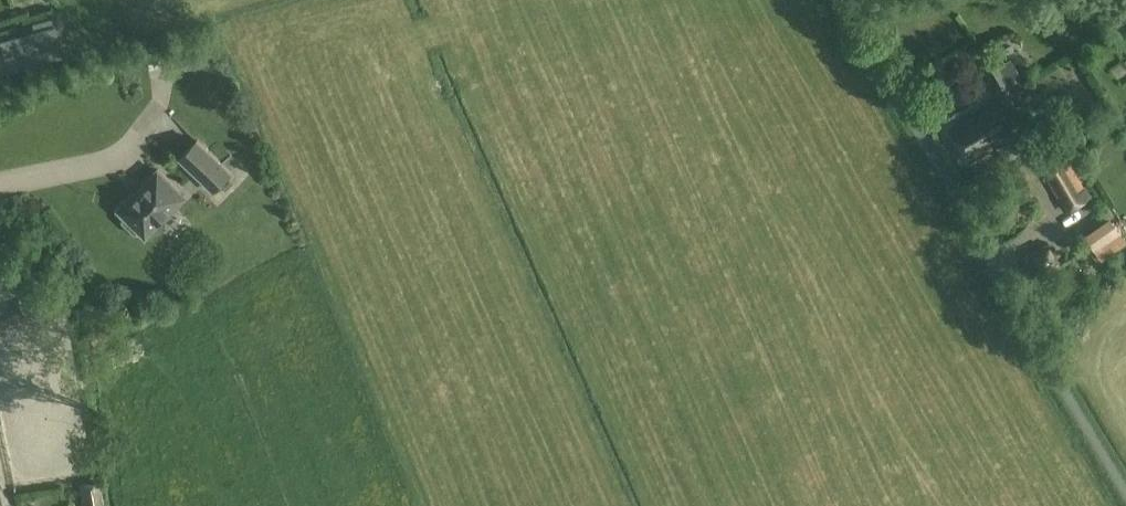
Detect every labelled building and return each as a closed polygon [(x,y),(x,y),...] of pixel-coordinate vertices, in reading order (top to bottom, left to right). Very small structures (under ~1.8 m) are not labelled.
[(33,23),(35,30),(1,39),(9,67),(62,52),(53,18),(33,23)] [(1007,105),(1001,108),(1005,116),(1018,108),(1011,96),(1028,86),(1012,58),(987,72),(1007,105)] [(954,130),(970,159),(995,145),(999,151),(1019,140),(1005,116),(1001,108),(999,105),(954,130)] [(213,191),(230,173),(197,140),(179,158),(213,191)] [(1041,168),(1065,212),(1093,197),(1068,153),(1041,168)] [(145,238),(186,197),(158,169),(117,210),(125,218),(122,221),(134,233),(138,230),(145,238)] [(1125,242),(1125,237),(1111,216),(1085,234),(1103,259),(1125,242)] [(1024,254),(1039,279),(1062,266),(1048,241),(1024,254)] [(101,480),(79,483),(82,505),(105,505),(101,480)]
